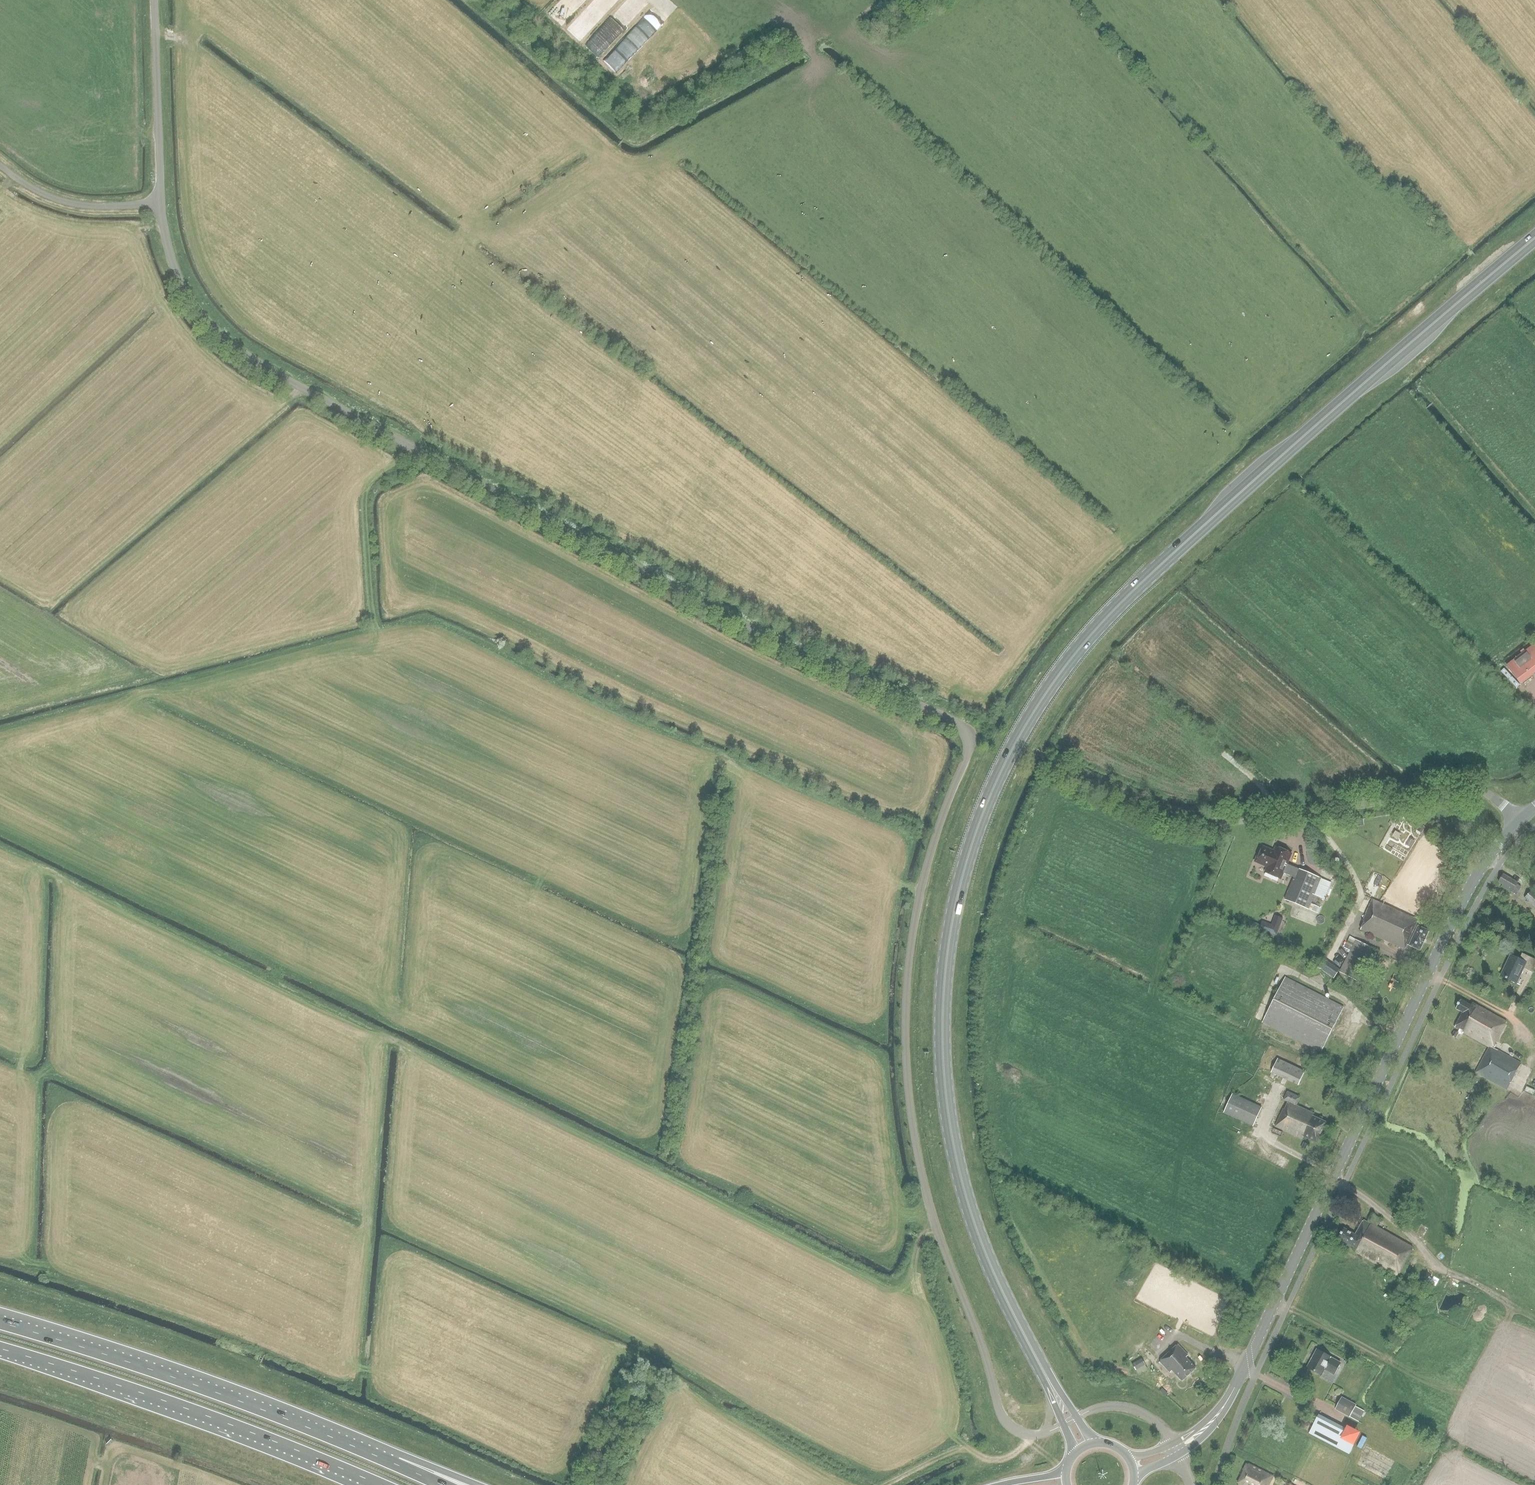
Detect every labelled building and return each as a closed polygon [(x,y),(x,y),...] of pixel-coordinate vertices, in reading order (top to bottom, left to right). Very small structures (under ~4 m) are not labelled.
[(587,0),(563,0),(550,14),(563,26),(587,0)] [(1521,685),(1534,674),(1534,644),(1506,667),(1521,685)] [(1421,824),(1420,825),(1417,830),(1421,833),(1424,829),(1425,827),(1421,824)] [(1331,883),(1321,879),(1287,863),(1291,853),(1277,847),(1274,852),(1270,850),(1270,849),(1264,846),(1261,852),(1259,853),(1255,861),(1268,866),(1265,872),(1280,879),(1283,872),(1294,877),(1284,900),(1308,910),(1314,895),(1324,899),(1331,883)] [(1502,884),(1501,886),(1516,895),(1521,887),(1517,884),(1518,882),(1503,874),(1499,882),(1502,884)] [(1534,907),(1534,893),(1532,890),(1525,898),(1534,907)] [(1418,925),(1416,924),(1417,920),(1371,900),(1361,921),(1363,922),(1360,931),(1404,950),(1406,945),(1419,951),(1429,929),(1419,924),(1418,925)] [(1283,919),(1275,915),(1271,925),(1262,921),(1259,929),(1276,936),(1283,919)] [(1339,972),(1357,981),(1374,949),(1356,940),(1339,972)] [(1500,977),(1515,984),(1523,968),(1533,973),(1534,970),(1534,960),(1522,954),(1519,960),(1511,955),(1500,977)] [(1284,979),(1262,1022),(1320,1051),(1342,1008),(1284,979)] [(1506,1022),(1488,1012),(1471,1003),(1470,1006),(1460,1000),(1455,1010),(1462,1013),(1454,1028),(1459,1030),(1460,1029),(1463,1031),(1462,1032),(1489,1047),(1474,1073),(1488,1080),(1506,1090),(1520,1063),(1492,1048),(1506,1022)] [(1305,1071),(1278,1059),(1272,1072),(1300,1084),(1305,1071)] [(1283,1109),(1275,1126),(1301,1139),(1303,1136),(1316,1143),(1326,1123),(1312,1117),(1314,1114),(1296,1106),(1301,1097),(1289,1091),(1285,1100),(1288,1102),(1284,1110),(1283,1109)] [(1233,1092),(1224,1111),(1252,1125),(1261,1106),(1233,1092)] [(1355,1253),(1397,1276),(1412,1248),(1376,1227),(1380,1219),(1371,1214),(1367,1222),(1363,1220),(1355,1235),(1344,1229),(1338,1239),(1357,1249),(1355,1253)] [(1420,1224),(1415,1233),(1422,1237),(1427,1228),(1420,1224)] [(1409,1274),(1433,1287),(1440,1276),(1415,1263),(1409,1274)] [(1178,1345),(1160,1361),(1170,1372),(1172,1370),(1182,1381),(1195,1369),(1186,1358),(1188,1356),(1178,1345)] [(1319,1376),(1323,1369),(1333,1375),(1339,1364),(1329,1358),(1316,1350),(1312,1357),(1313,1357),(1307,1369),(1319,1376)] [(1141,1359),(1132,1364),(1136,1370),(1145,1365),(1141,1359)] [(1341,1397),(1335,1410),(1358,1422),(1363,1411),(1355,1407),(1355,1405),(1341,1397)] [(1341,1440),(1346,1429),(1319,1414),(1309,1433),(1349,1454),(1353,1446),(1341,1440)] [(1238,1484),(1269,1484),(1274,1476),(1250,1463),(1249,1464),(1247,1463),(1245,1467),(1246,1468),(1238,1484)]
